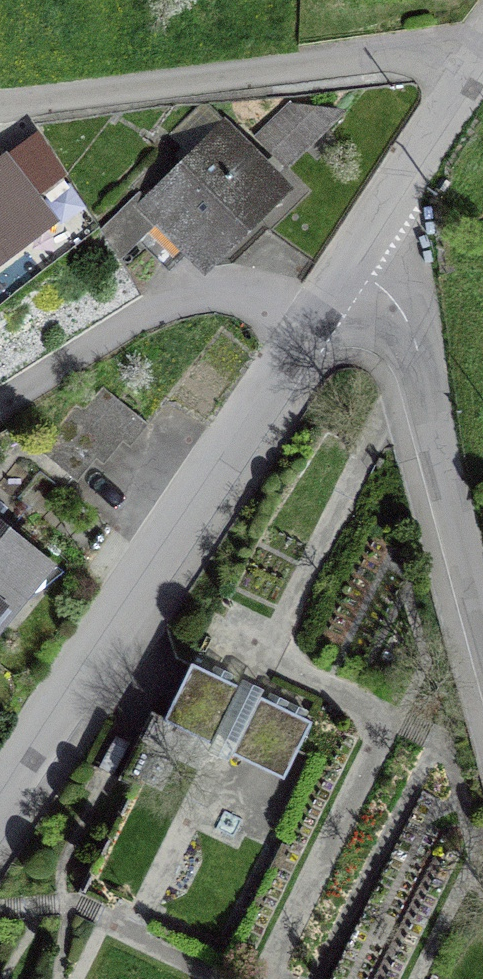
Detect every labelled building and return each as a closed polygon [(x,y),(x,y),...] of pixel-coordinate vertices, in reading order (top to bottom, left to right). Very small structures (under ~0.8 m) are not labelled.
[(285,164),(339,112),(289,109),(260,137),(285,164)] [(224,132),(149,205),(201,257),(247,212),(251,216),(280,188),(224,132)] [(44,219),(4,168),(0,171),(0,253),(44,219)] [(50,421),(31,444),(77,482),(97,459),(104,465),(123,442),(130,448),(149,425),(103,386),(84,409),(76,403),(57,427),(50,421)] [(57,579),(0,529),(0,644),(57,579)] [(312,721),(192,663),(164,720),(212,744),(225,717),(248,728),(261,723),(290,737),(294,750),(297,752),(312,721)]
